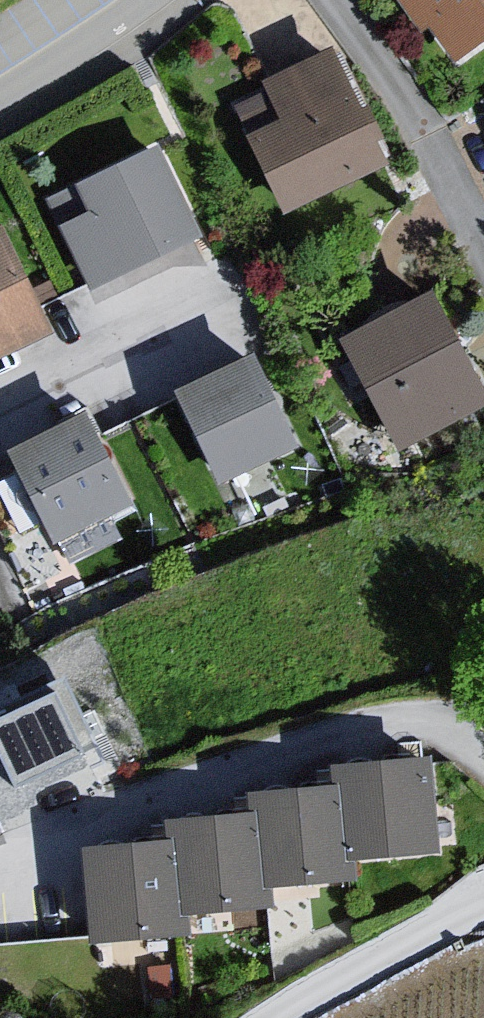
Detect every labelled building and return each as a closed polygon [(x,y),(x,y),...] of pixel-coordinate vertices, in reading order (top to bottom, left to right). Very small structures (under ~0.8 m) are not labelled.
[(447,76),(483,48),(483,0),(386,0),(447,76)] [(251,146),(281,220),(386,179),(332,62),(262,94),(278,130),(251,146)] [(160,155),(72,190),(86,220),(55,233),(85,299),(198,248),(160,155)] [(49,343),(1,240),(0,240),(0,365),(49,343)] [(435,307),(334,347),(384,463),(483,414),(435,307)] [(257,365),(172,403),(211,497),(293,459),(257,365)] [(86,426),(7,460),(46,553),(128,522),(86,426)] [(0,720),(0,829),(0,830),(113,779),(72,688),(0,720)] [(337,770),(338,792),(344,863),(437,860),(427,764),(337,770)] [(253,798),(255,825),(260,891),(346,889),(344,863),(338,792),(253,798)] [(170,831),(171,851),(176,918),(262,917),(260,891),(255,825),(170,831)] [(171,851),(85,855),(88,949),(178,945),(176,918),(171,851)]
